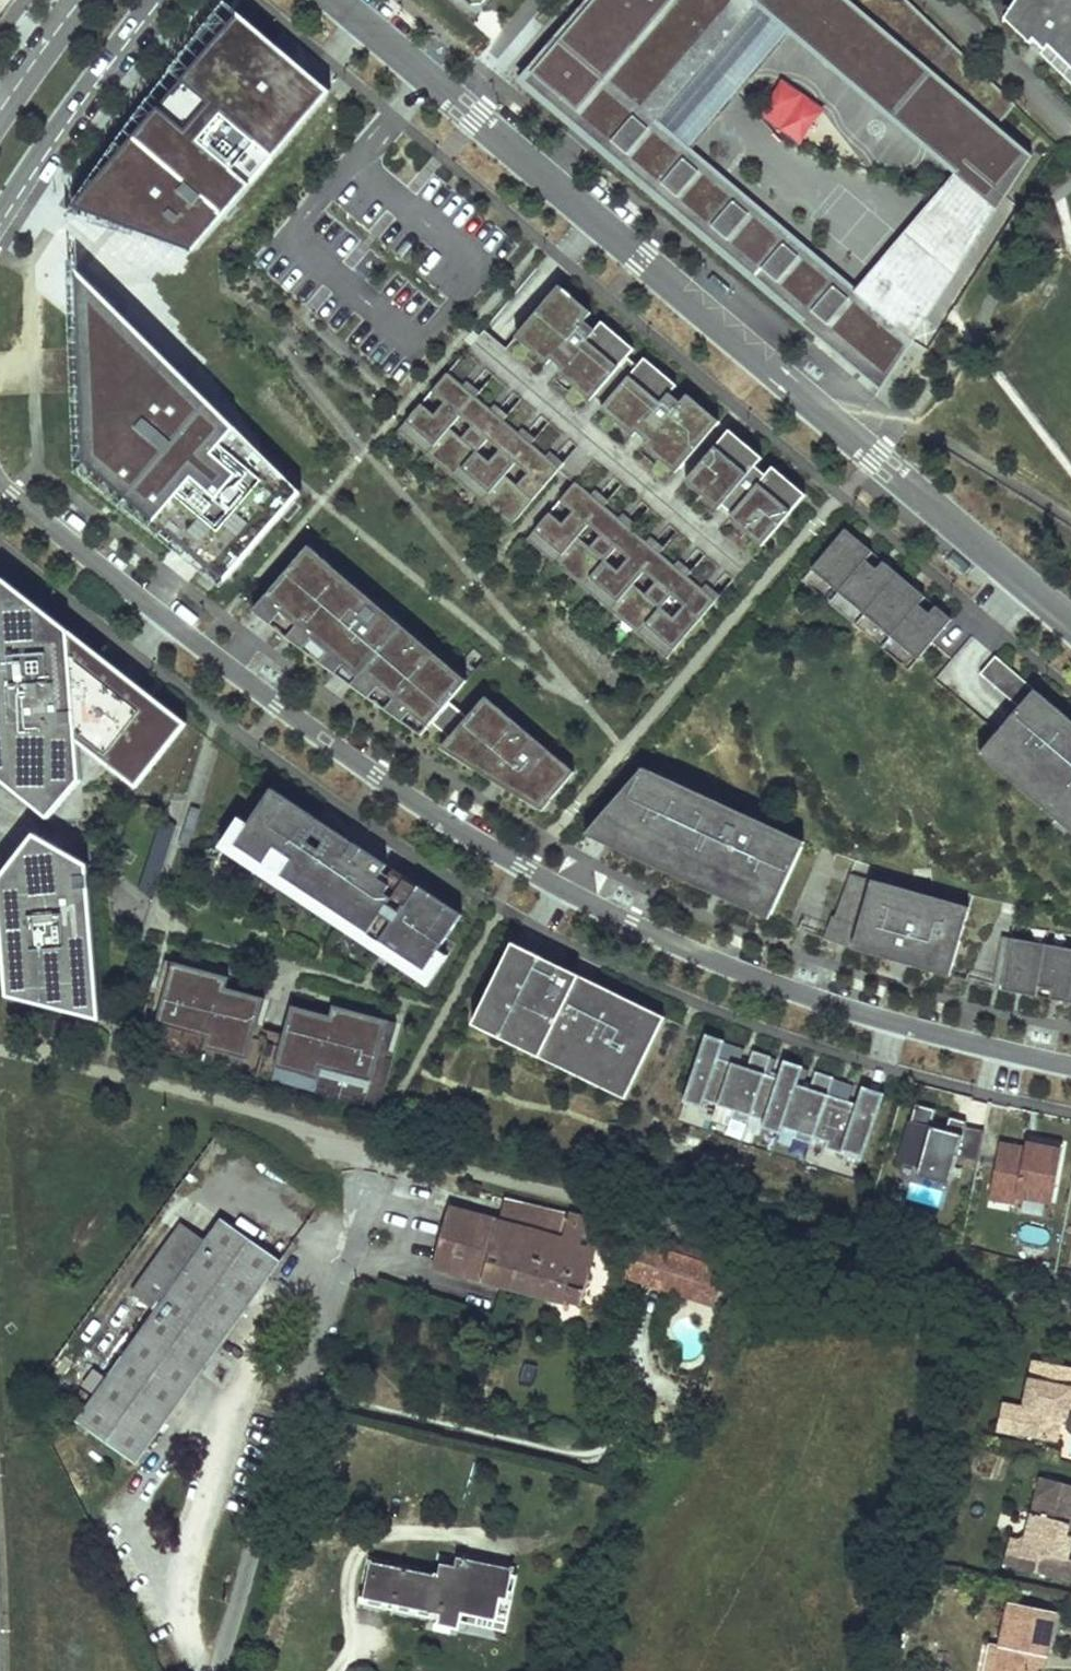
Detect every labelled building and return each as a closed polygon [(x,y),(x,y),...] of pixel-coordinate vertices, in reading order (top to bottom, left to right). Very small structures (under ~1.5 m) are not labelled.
[(910,0),(588,0),(556,38),(561,42),(556,47),(554,46),(531,72),(889,379),(914,340),(916,337),(902,325),(911,315),(903,308),(908,302),(879,276),(874,282),(865,275),(856,285),(693,145),(658,115),(756,0),(791,30),(954,171),(964,159),(1007,196),(1033,154),(999,125),(1017,103),(910,0)] [(791,30),(756,0),(658,115),(693,145),(791,30)] [(1007,20),(1032,43),(1036,40),(1040,43),(1049,50),(1043,55),(1070,80),(1070,0),(1020,0),(1007,20)] [(195,248),(327,92),(271,45),(273,42),(239,13),(141,128),(156,140),(118,184),(179,236),(180,235),(195,248)] [(531,72),(521,84),(883,390),(889,379),(531,72)] [(156,140),(141,128),(76,204),(195,248),(180,235),(179,236),(118,184),(156,140)] [(414,141),(404,152),(417,162),(426,151),(414,141)] [(1007,196),(964,159),(954,171),(865,275),(874,282),(879,276),(908,302),(903,308),(911,315),(902,325),(916,337),(1007,196)] [(227,582),(305,493),(77,271),(87,468),(227,582)] [(602,401),(681,468),(721,421),(689,394),(682,402),(672,393),(679,385),(646,357),(639,365),(629,357),(636,349),(603,322),(597,329),(586,321),(593,313),(560,285),(521,332),(602,401)] [(449,373),(407,422),(520,517),(562,468),(548,457),(533,444),(520,432),(506,421),(492,409),(478,397),(464,385),(449,373)] [(469,380),(464,385),(478,397),(483,392),(469,380)] [(496,403),(492,409),(506,421),(510,415),(496,403)] [(520,517),(407,422),(400,430),(513,525),(520,517)] [(524,427),(520,432),(533,444),(538,439),(524,427)] [(764,457),(731,429),(691,477),(708,490),(713,484),(729,497),(723,504),(735,514),(741,508),(757,521),(751,527),(768,541),(808,494),(775,466),(768,474),(757,466),(764,457)] [(553,451),(548,457),(562,468),(566,462),(553,451)] [(593,494),(578,481),(536,531),(676,650),(718,600),(705,588),(690,576),(677,565),(662,552),(649,541),(635,529),(621,518),(607,505),(593,494)] [(597,488),(593,494),(607,505),(611,500),(597,488)] [(626,512),(621,518),(635,529),(639,524),(626,512)] [(848,528),(814,568),(920,658),(947,626),(931,612),(938,604),(901,573),(894,581),(878,567),(868,559),(875,551),(848,528)] [(536,531),(529,539),(670,658),(676,650),(536,531)] [(653,536),(649,541),(662,552),(667,547),(653,536)] [(333,566),(310,547),(256,611),(412,726),(546,809),(576,772),(563,761),(558,767),(499,717),(504,711),(487,697),(470,718),(451,702),(459,693),(442,678),(447,672),(432,658),(426,665),(410,652),(416,645),(370,606),(364,613),(348,599),(354,592),(328,571),(333,566)] [(875,551),(868,559),(878,567),(885,559),(875,551)] [(681,559),(677,565),(690,576),(695,571),(681,559)] [(469,681),(333,566),(328,571),(354,592),(348,599),(364,613),(370,606),(416,645),(410,652),(426,665),(432,658),(447,672),(442,678),(459,693),(469,681)] [(58,821),(88,744),(146,791),(197,727),(133,676),(78,634),(26,593),(10,581),(0,595),(0,775),(58,821)] [(709,583),(705,588),(718,600),(723,595),(709,583)] [(954,618),(938,604),(931,612),(947,626),(954,618)] [(982,672),(1021,705),(1031,693),(1053,711),(1058,706),(997,654),(982,672)] [(1058,706),(1053,711),(1031,693),(1021,705),(982,752),(1070,827),(1070,717),(1058,706)] [(563,761),(504,711),(499,717),(558,767),(563,761)] [(664,777),(644,768),(639,773),(661,783),(664,777)] [(724,804),(664,777),(661,783),(639,773),(605,812),(627,829),(619,850),(700,887),(708,870),(730,880),(722,897),(735,903),(739,894),(757,903),(761,894),(777,901),(801,848),(776,836),(779,830),(743,813),(737,827),(730,824),(733,816),(721,811),(724,804)] [(301,807),(272,788),(248,824),(240,818),(235,826),(243,831),(235,844),(257,859),(251,868),(258,873),(264,864),(348,919),(341,928),(349,933),(355,924),(380,941),(374,950),(398,965),(404,956),(426,971),(434,958),(443,964),(448,957),(439,951),(463,915),(424,889),(412,907),(409,905),(403,912),(381,898),(387,890),(375,882),(387,864),(353,842),(339,862),(296,833),(286,848),(278,843),(301,807)] [(743,813),(724,804),(721,811),(733,816),(730,824),(737,827),(743,813)] [(353,842),(301,807),(278,843),(286,848),(296,833),(339,862),(353,842)] [(627,829),(605,812),(585,835),(619,850),(627,829)] [(243,831),(235,826),(220,848),(251,868),(257,859),(235,844),(243,831)] [(804,842),(779,830),(776,836),(801,848),(804,842)] [(93,867),(39,834),(2,881),(13,998),(106,1021),(93,867)] [(348,919),(264,864),(258,873),(341,928),(348,919)] [(424,889),(387,864),(375,882),(387,890),(381,898),(403,912),(409,905),(412,907),(424,889)] [(730,880),(708,870),(700,887),(722,897),(730,880)] [(873,880),(850,874),(838,917),(833,916),(824,939),(874,955),(878,941),(897,946),(895,952),(913,957),(914,951),(932,956),(928,970),(950,976),(964,925),(945,920),(950,902),(891,885),(886,903),(868,898),(873,880)] [(891,885),(873,880),(868,898),(886,903),(891,885)] [(769,919),(777,901),(761,894),(757,903),(739,894),(735,903),(769,919)] [(969,907),(950,902),(945,920),(964,925),(969,907)] [(355,924),(349,933),(374,950),(380,941),(355,924)] [(1003,936),(993,988),(1037,996),(1039,986),(1053,988),(1051,999),(1070,1003),(1070,949),(1003,936)] [(878,941),(874,955),(928,970),(932,956),(914,951),(913,957),(895,952),(897,946),(878,941)] [(646,1008),(510,944),(473,1024),(606,1089),(611,1080),(630,1089),(660,1027),(641,1018),(646,1008)] [(443,964),(434,958),(426,971),(404,956),(398,965),(429,986),(443,964)] [(173,962),(166,960),(158,987),(152,986),(140,1030),(154,1034),(173,962)] [(230,977),(173,962),(157,1023),(208,1037),(205,1048),(249,1060),(266,998),(227,988),(230,977)] [(390,1021),(334,1005),(331,1016),(293,1006),(276,1067),(320,1078),(323,1068),(374,1082),(390,1021)] [(641,1018),(660,1027),(665,1017),(646,1008),(641,1018)] [(398,1023),(390,1021),(374,1082),(323,1068),(316,1092),(377,1109),(384,1098),(396,1052),(390,1050),(398,1023)] [(208,1037),(157,1023),(154,1034),(160,1050),(201,1061),(208,1037)] [(271,1031),(258,1027),(245,1073),(259,1077),(271,1031)] [(285,1035),(271,1031),(259,1077),(272,1080),(285,1035)] [(725,1040),(706,1034),(683,1101),(703,1108),(705,1101),(733,1110),(731,1117),(749,1123),(752,1116),(765,1120),(762,1127),(781,1134),(783,1127),(796,1131),(794,1138),(812,1144),(814,1137),(828,1141),(825,1148),(844,1154),(845,1150),(864,1157),(885,1094),(863,1086),(857,1104),(829,1094),(834,1077),(816,1071),(810,1088),(798,1084),(804,1067),(784,1060),(778,1078),(766,1074),(771,1056),(753,1050),(747,1067),(719,1058),(725,1040)] [(249,1060),(205,1048),(201,1061),(245,1073),(249,1060)] [(320,1078),(276,1067),(272,1080),(316,1092),(320,1078)] [(630,1089),(611,1080),(606,1089),(626,1099),(630,1089)] [(937,1111),(914,1107),(903,1165),(956,1175),(960,1156),(982,1160),(987,1130),(968,1126),(969,1121),(951,1117),(950,1126),(935,1123),(937,1111)] [(1066,1143),(1042,1138),(1041,1144),(1028,1141),(1027,1147),(1002,1142),(991,1197),(1018,1202),(1020,1195),(1055,1201),(1066,1143)] [(480,1195),(482,1186),(469,1183),(467,1191),(466,1197),(479,1199),(480,1195)] [(505,1200),(499,1222),(563,1240),(569,1217),(505,1200)] [(449,1210),(434,1268),(582,1306),(603,1226),(569,1217),(563,1240),(499,1222),(449,1210)] [(79,1420),(138,1464),(286,1265),(227,1221),(211,1243),(159,1312),(95,1399),(84,1390),(74,1405),(85,1413),(79,1420)] [(211,1243),(187,1226),(136,1295),(159,1312),(211,1243)] [(636,1244),(626,1274),(715,1304),(725,1274),(636,1244)] [(1037,1356),(1022,1432),(1060,1440),(1068,1405),(1070,1405),(1070,1363),(1037,1356)] [(1036,1571),(1070,1580),(1070,1557),(1067,1556),(1070,1538),(1070,1536),(1063,1534),(1065,1524),(1070,1525),(1070,1484),(1040,1477),(1027,1533),(1020,1539),(1018,1547),(1025,1558),(1039,1561),(1036,1571)] [(1065,1524),(1063,1534),(1070,1536),(1070,1525),(1065,1524)] [(1018,1547),(1020,1539),(1010,1536),(1003,1563),(1036,1571),(1039,1561),(1025,1558),(1018,1547)] [(440,1576),(372,1563),(365,1599),(438,1613),(436,1624),(462,1629),(465,1615),(498,1621),(503,1596),(508,1597),(514,1567),(460,1557),(458,1568),(442,1565),(440,1576)] [(1010,1598),(1000,1641),(993,1670),(1038,1670),(1040,1663),(1042,1652),(1051,1654),(1061,1610),(1010,1598)] [(1000,1641),(992,1639),(984,1670),(993,1670),(1000,1641)] [(1051,1654),(1042,1652),(1040,1663),(1048,1665),(1051,1654)]
